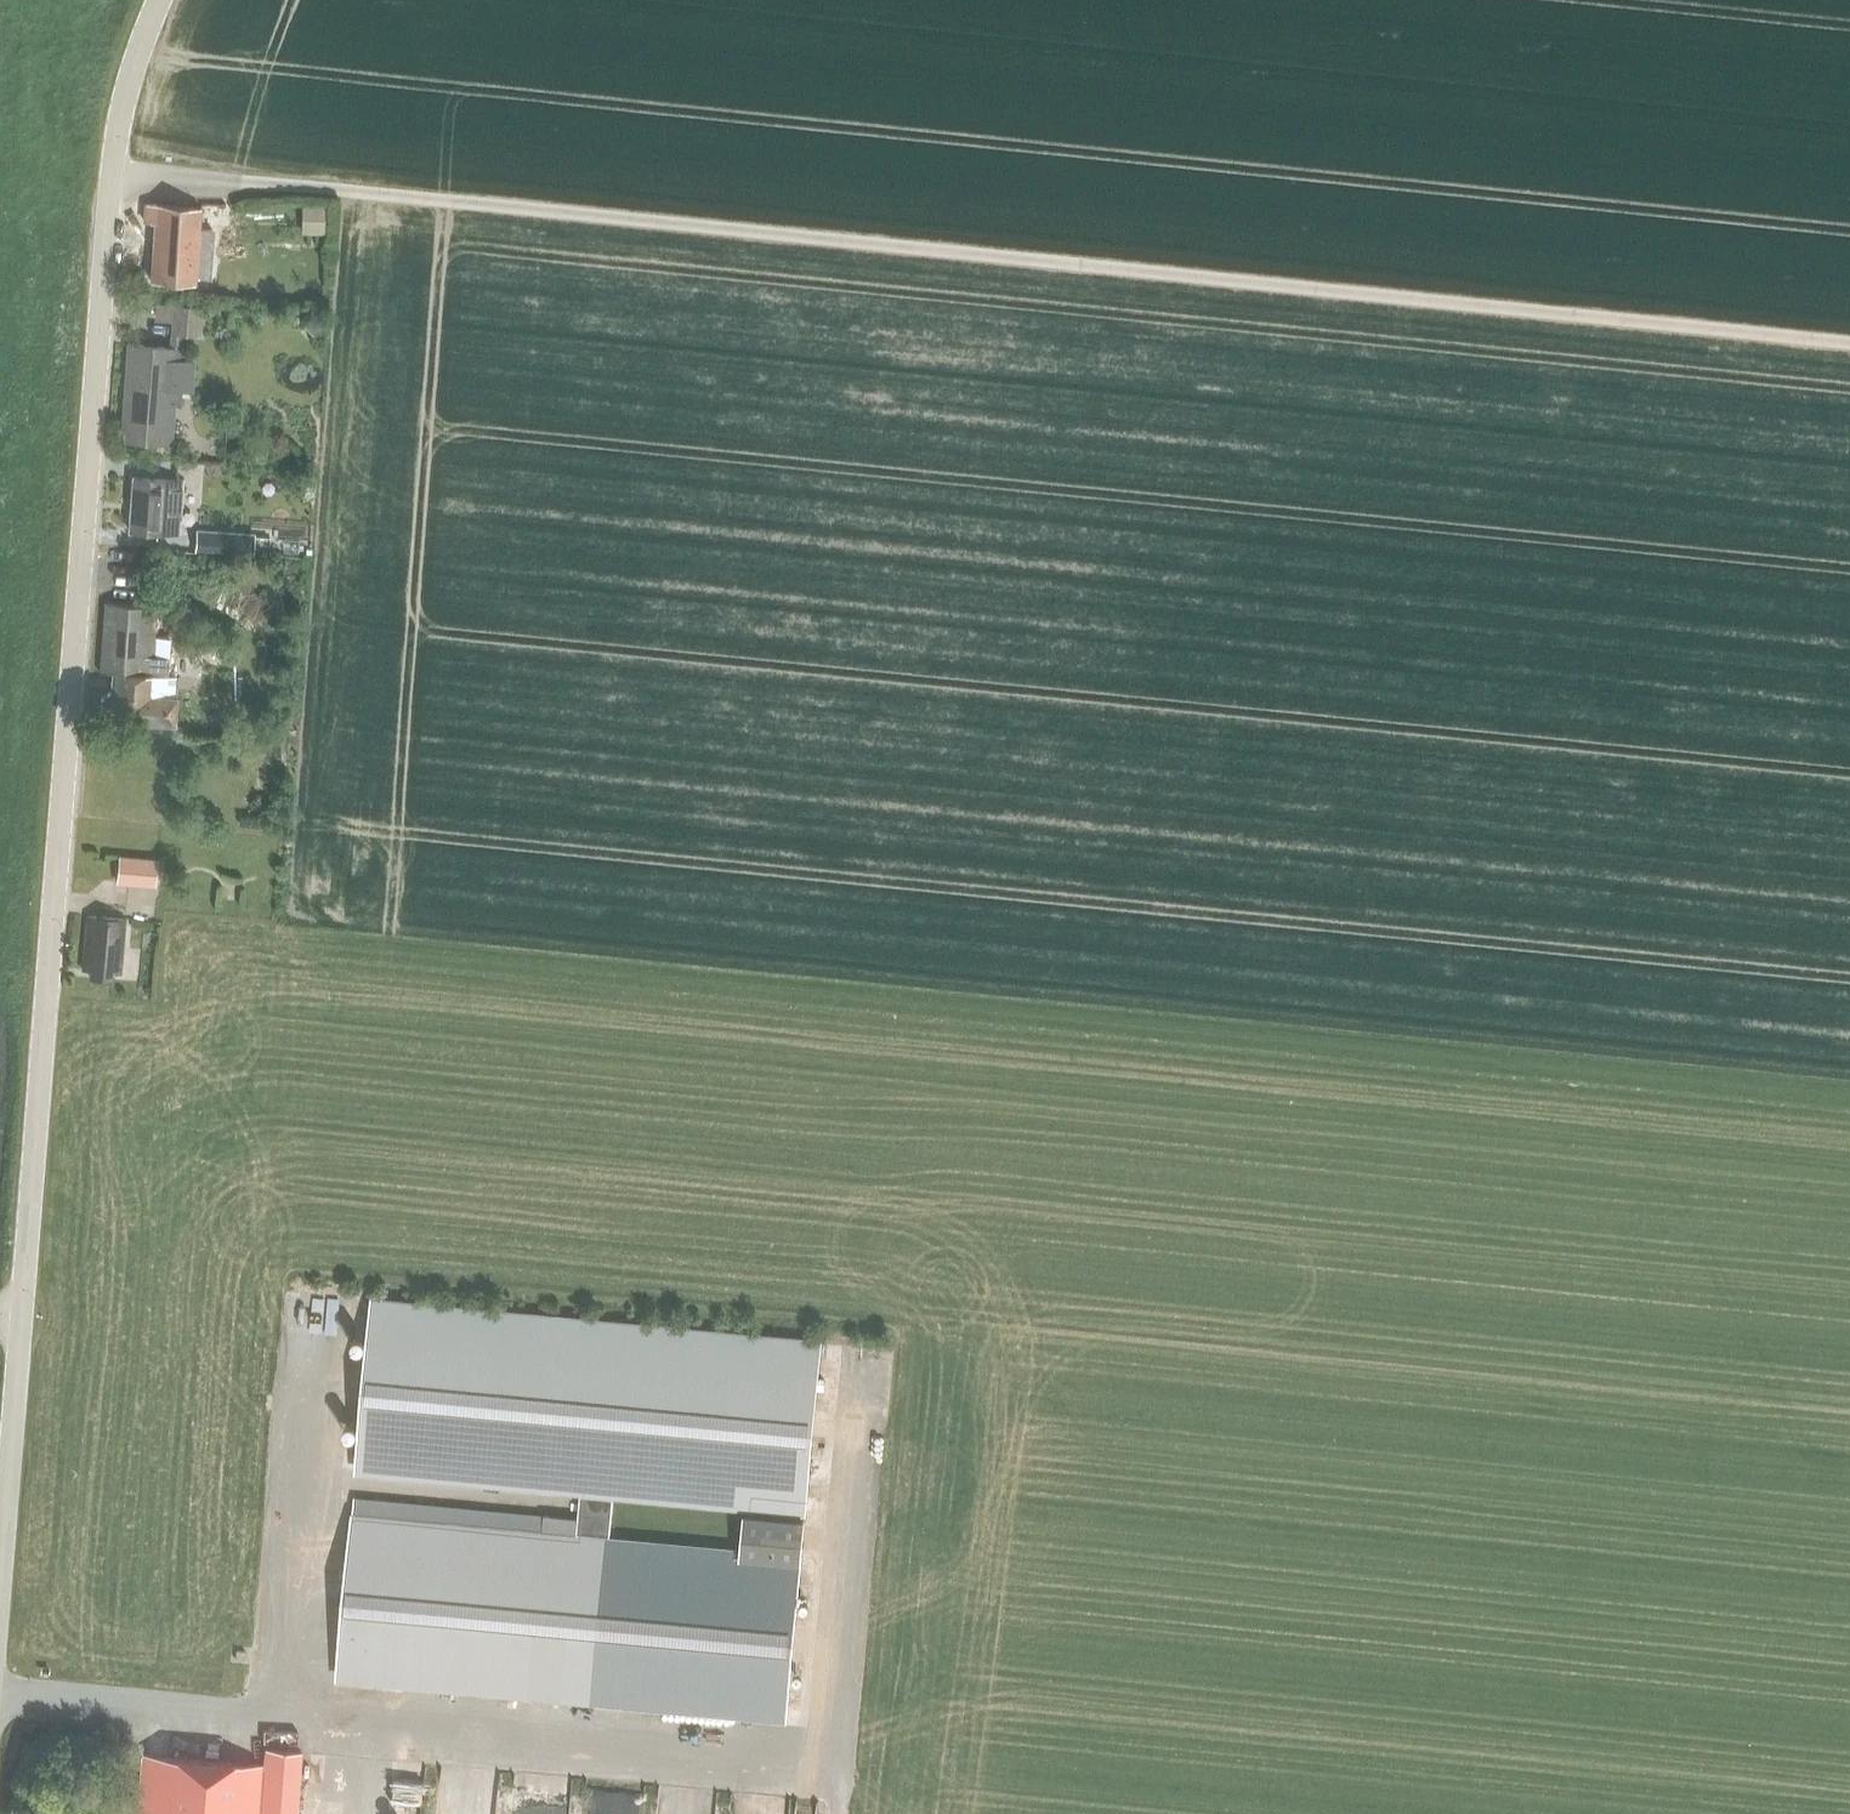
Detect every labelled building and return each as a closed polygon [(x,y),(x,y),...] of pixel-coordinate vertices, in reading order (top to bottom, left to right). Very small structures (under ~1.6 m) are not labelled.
[(323,205),(300,205),(300,233),(323,233),(323,205)] [(206,281),(211,231),(198,230),(200,211),(143,206),(141,223),(152,224),(146,283),(192,287),(193,280),(206,281)] [(127,345),(120,432),(125,432),(135,433),(134,443),(172,446),(174,423),(169,423),(170,410),(175,410),(176,406),(181,407),(182,396),(192,397),(195,362),(185,362),(185,350),(180,349),(182,334),(201,336),(203,308),(172,306),(171,323),(169,348),(127,345)] [(133,478),(129,532),(178,535),(182,482),(133,478)] [(197,531),(196,552),(254,556),(255,536),(197,531)] [(299,541),(284,540),(283,552),(298,553),(299,541)] [(99,711),(106,720),(173,724),(175,698),(173,698),(173,690),(165,689),(169,639),(154,638),(156,607),(104,603),(99,672),(112,673),(110,693),(100,700),(99,711)] [(155,859),(117,856),(114,881),(153,884),(155,859)] [(118,974),(123,920),(87,917),(82,971),(89,972),(89,980),(110,982),(111,973),(118,974)] [(354,1518),(339,1679),(591,1702),(595,1702),(609,1542),(613,1496),(742,1508),(802,1514),(818,1343),(374,1303),(359,1473),(581,1494),(578,1519),(576,1539),(542,1535),(354,1518)] [(544,1516),(542,1535),(576,1539),(578,1519),(544,1516)] [(609,1542),(595,1702),(783,1719),(798,1559),(738,1553),(609,1542)] [(299,1749),(264,1746),(263,1764),(141,1754),(136,1813),(293,1813),(299,1749)] [(498,1782),(468,1779),(464,1813),(494,1813),(498,1782)]
